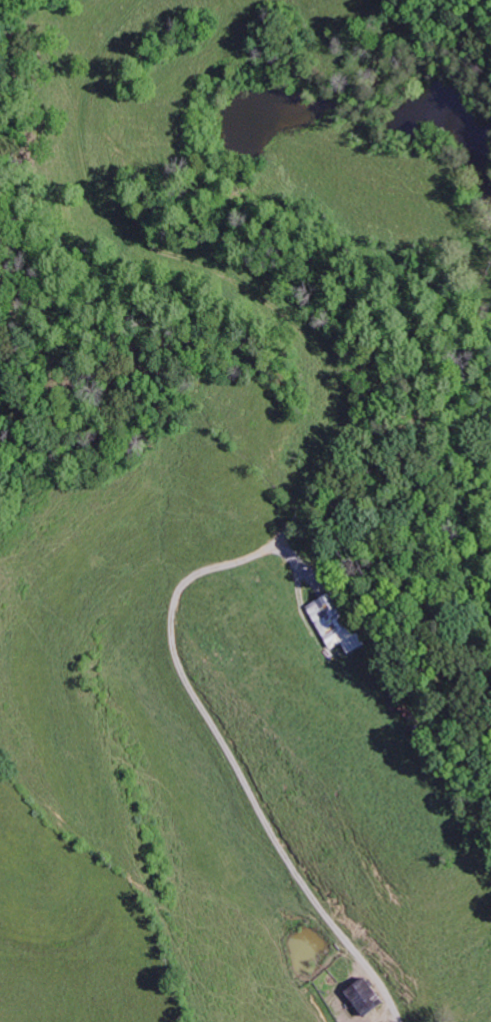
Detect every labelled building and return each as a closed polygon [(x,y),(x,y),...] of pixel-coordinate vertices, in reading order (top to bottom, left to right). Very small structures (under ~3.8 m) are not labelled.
[(312,605),(327,641),(353,630),(338,594),(312,605)] [(388,1004),(373,976),(351,988),(367,1016),(388,1004)]
